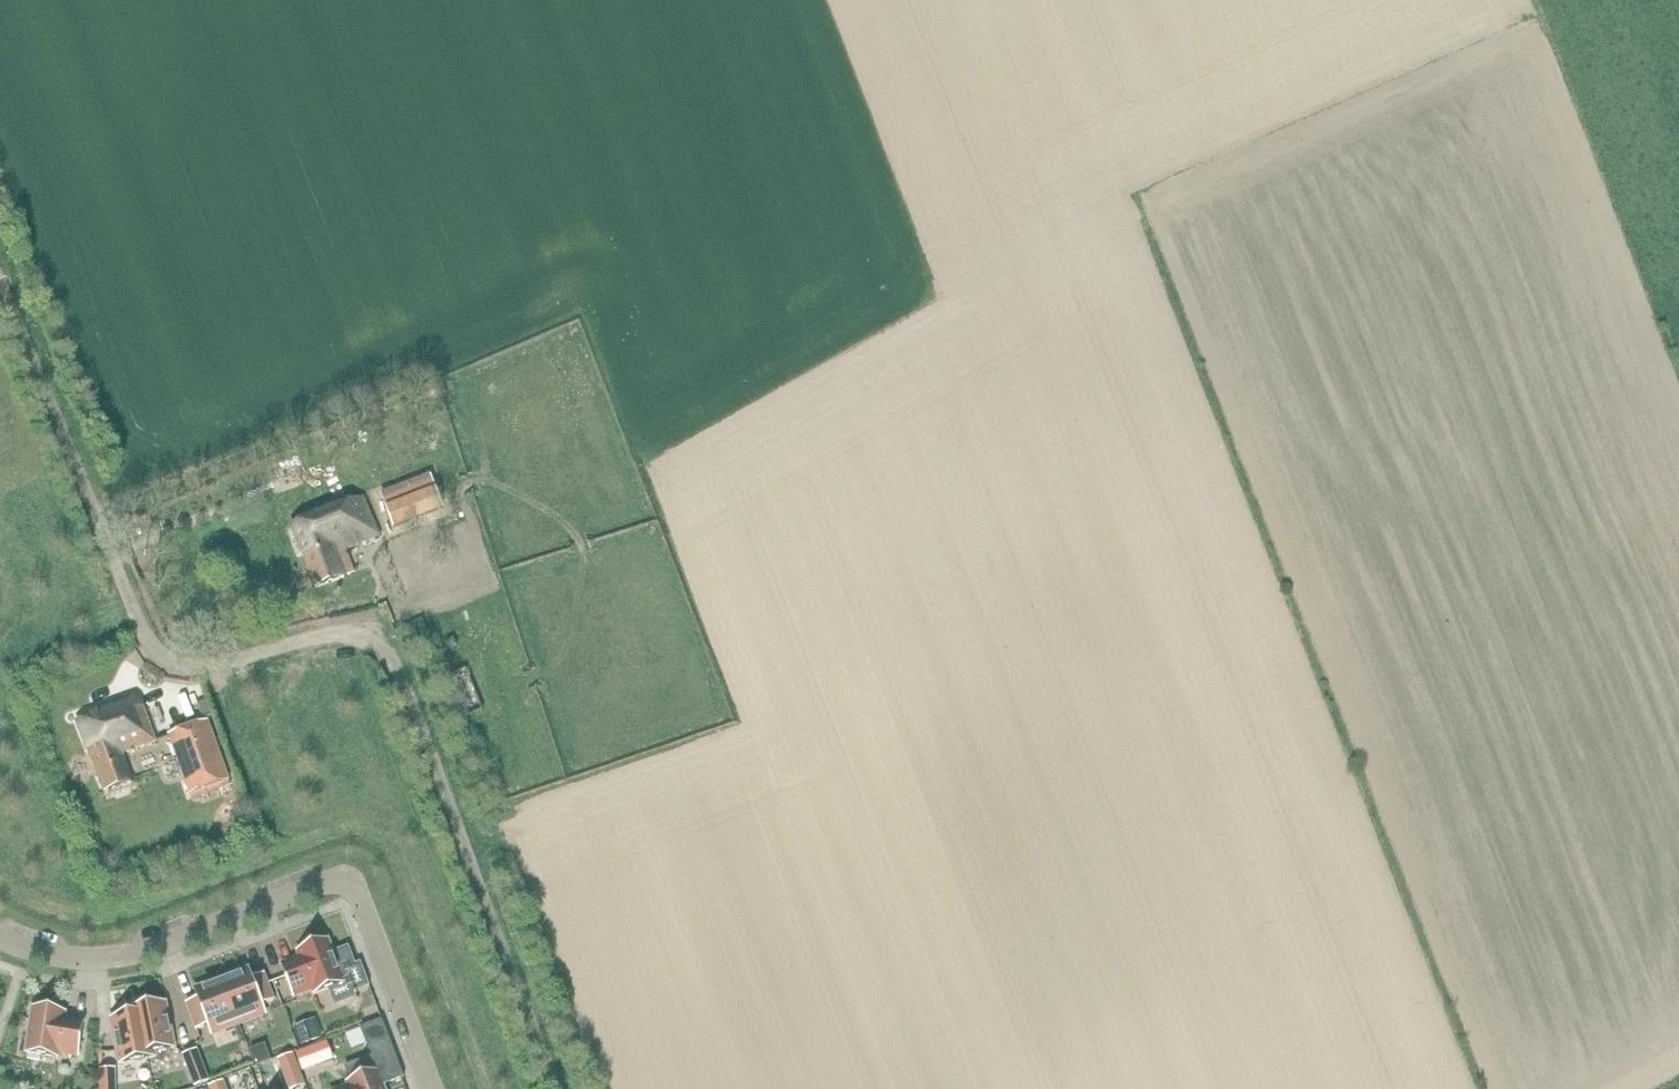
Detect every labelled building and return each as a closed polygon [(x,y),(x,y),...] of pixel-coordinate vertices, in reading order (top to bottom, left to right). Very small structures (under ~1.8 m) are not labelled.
[(365,434),(343,434),(343,443),(365,442),(365,434)] [(429,475),(381,495),(394,528),(442,508),(429,475)] [(363,498),(292,526),(316,588),(355,574),(345,549),(378,536),(363,498)] [(120,754),(154,741),(138,700),(104,712),(104,711),(77,722),(103,792),(130,782),(120,754)] [(168,735),(189,796),(230,782),(208,721),(168,735)] [(182,852),(174,854),(176,862),(184,860),(182,852)] [(300,958),(281,966),(294,998),(313,990),(314,995),(330,989),(344,984),(348,994),(355,991),(368,986),(360,965),(355,967),(348,948),(333,954),(328,940),(298,951),(300,958)] [(261,1006),(274,1001),(264,974),(251,979),(248,970),(222,980),(239,1025),(265,1015),(261,1006)] [(213,1035),(239,1025),(222,980),(196,990),(199,999),(187,1004),(197,1030),(209,1025),(213,1035)] [(147,1054),(175,1049),(166,1002),(138,1008),(147,1054)] [(64,1020),(66,1012),(34,1007),(27,1053),(58,1059),(59,1054),(79,1057),(85,1023),(64,1020)] [(131,1015),(111,1019),(120,1065),(148,1059),(147,1054),(138,1008),(130,1010),(131,1015)] [(343,1088),(384,1088),(383,1086),(404,1078),(382,1020),(361,1028),(378,1071),(348,1082),(349,1087),(343,1088)] [(302,1046),(312,1042),(305,1023),(295,1027),(302,1046)] [(251,1051),(256,1066),(271,1060),(265,1046),(251,1051)] [(196,1087),(208,1082),(196,1051),(184,1055),(196,1087)] [(318,1067),(313,1052),(298,1058),(303,1072),(318,1067)] [(304,1086),(292,1055),(281,1059),(292,1088),(297,1088),(304,1086)] [(115,1069),(101,1070),(102,1088),(115,1088),(115,1069)]
